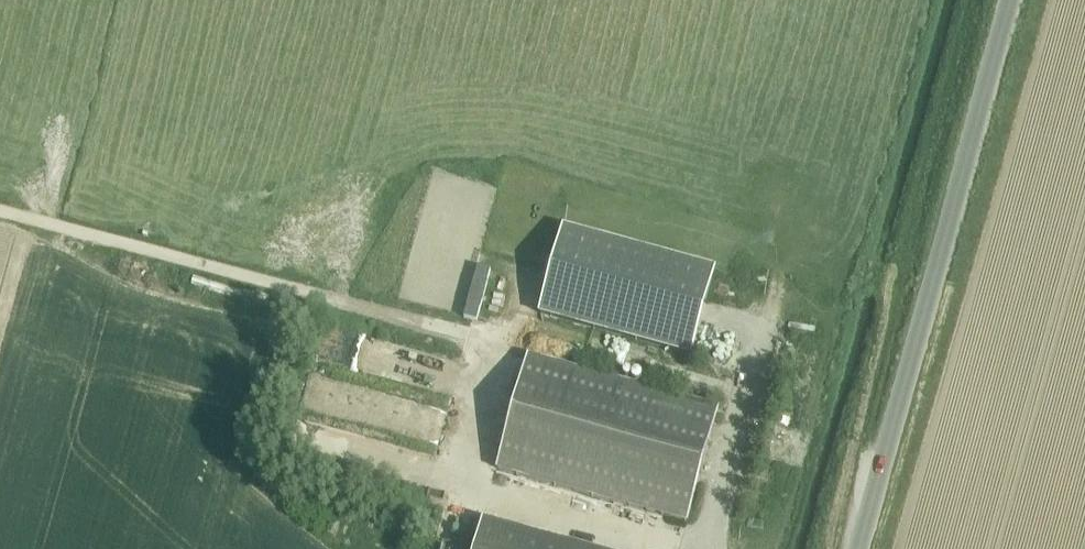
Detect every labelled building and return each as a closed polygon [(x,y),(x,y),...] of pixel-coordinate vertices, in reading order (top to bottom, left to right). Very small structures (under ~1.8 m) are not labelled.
[(714,269),(564,228),(540,315),(690,356),(714,269)] [(410,369),(416,344),(390,338),(384,363),(410,369)] [(497,469),(686,522),(717,409),(528,357),(497,469)] [(436,408),(439,395),(379,381),(373,405),(444,421),(447,410),(436,408)] [(483,520),(475,548),(587,548),(483,520)]
